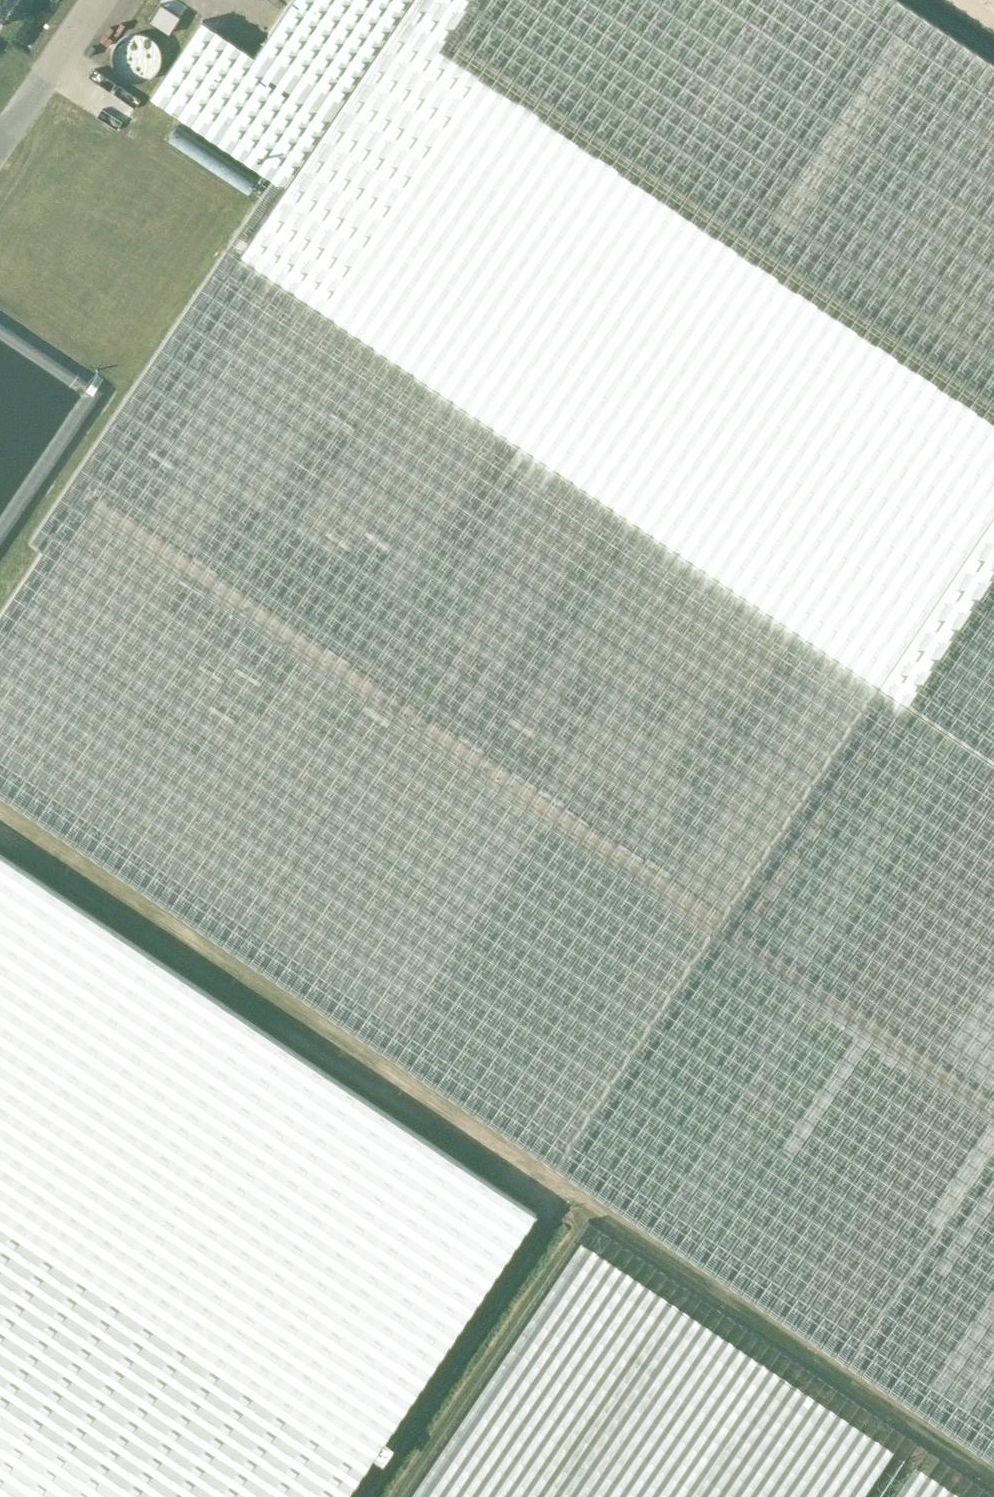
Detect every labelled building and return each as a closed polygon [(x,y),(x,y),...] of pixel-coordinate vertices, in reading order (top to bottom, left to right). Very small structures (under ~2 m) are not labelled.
[(0,612),(0,794),(993,1461),(993,64),(898,0),(292,0),(254,57),(201,21),(150,97),(272,179),(29,541),(42,550),(0,612)] [(147,36),(139,34),(132,34),(124,37),(119,42),(114,48),(112,55),(113,63),(116,70),(120,76),(127,80),(134,82),(142,82),(149,79),(155,74),(159,68),(161,61),(160,53),(158,46),(153,40),(147,36)] [(536,1213),(0,854),(0,1496),(345,1496),(536,1213)]
